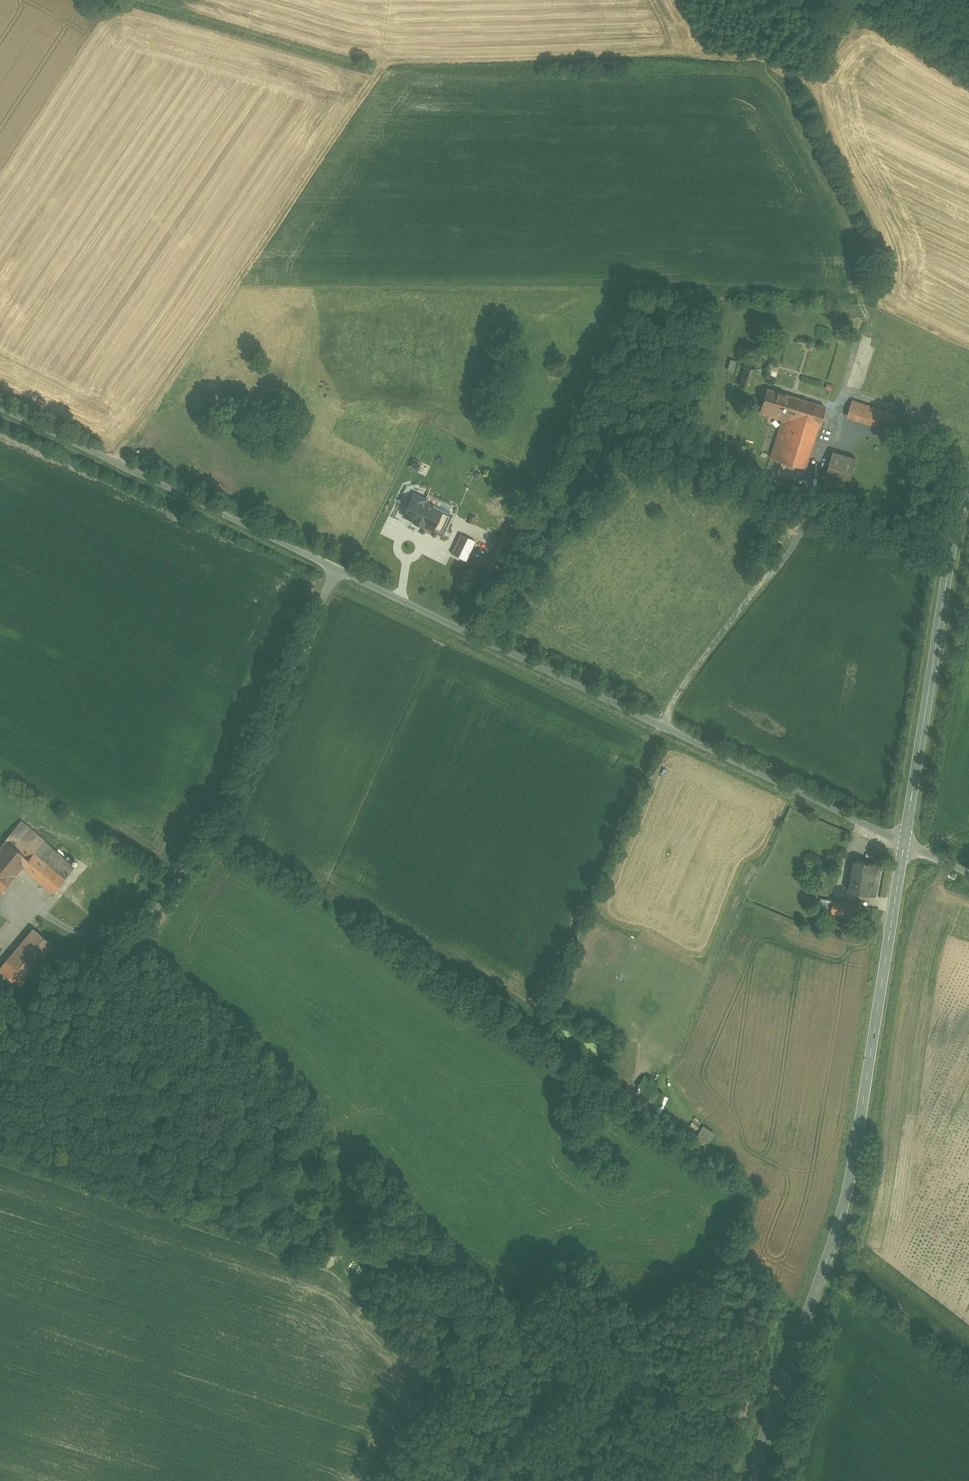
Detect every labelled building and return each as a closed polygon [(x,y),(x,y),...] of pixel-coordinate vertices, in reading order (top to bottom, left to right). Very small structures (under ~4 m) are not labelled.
[(728,359),(726,370),(734,371),(736,361),(728,359)] [(757,369),(742,364),(735,384),(750,389),(757,369)] [(805,401),(768,389),(760,413),(783,420),(798,424),(799,420),(805,401)] [(756,400),(750,398),(747,406),(753,409),(756,400)] [(825,407),(805,401),(799,420),(818,425),(819,426),(825,407)] [(872,407),(852,401),(848,412),(868,419),(872,407)] [(897,415),(872,407),(868,419),(893,427),(897,415)] [(799,420),(798,424),(783,420),(780,431),(769,428),(761,455),(805,468),(818,425),(799,420)] [(856,459),(832,452),(823,482),(847,489),(856,459)] [(730,483),(714,477),(712,485),(727,490),(730,483)] [(451,512),(405,491),(397,510),(409,515),(406,521),(440,536),(451,512)] [(475,541),(461,534),(452,554),(454,555),(466,561),(475,541)] [(466,561),(454,555),(443,577),(456,582),(466,561)] [(75,867),(22,821),(6,840),(29,860),(23,867),(53,893),(75,867)] [(23,867),(29,860),(6,840),(0,847),(0,893),(23,867)] [(879,864),(853,860),(849,891),(874,895),(879,864)] [(853,905),(833,901),(830,913),(850,918),(853,905)] [(53,945),(34,929),(14,953),(33,969),(53,945)] [(636,1085),(641,1088),(647,1078),(642,1075),(636,1085)] [(662,1112),(667,1097),(661,1095),(657,1110),(662,1112)] [(695,1134),(706,1142),(713,1133),(702,1125),(695,1134)]
